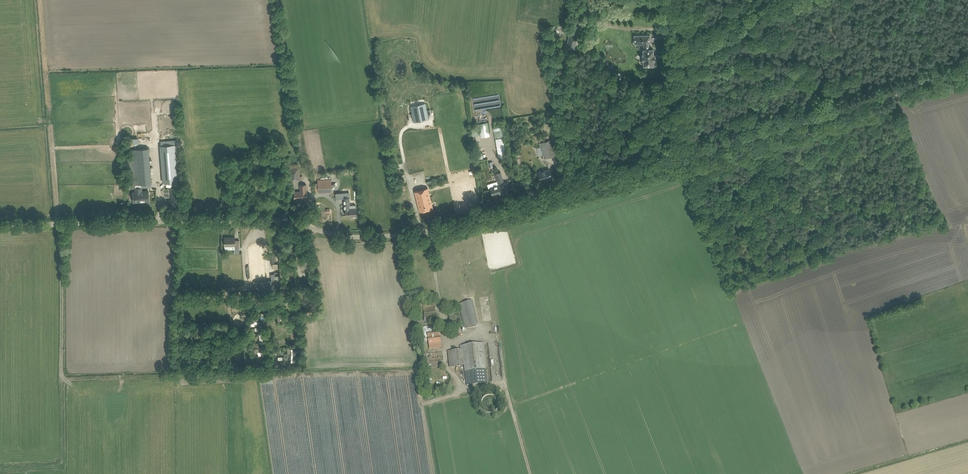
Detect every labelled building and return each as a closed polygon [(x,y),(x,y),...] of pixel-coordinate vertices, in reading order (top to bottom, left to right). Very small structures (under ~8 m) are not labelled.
[(569,35),(566,48),(575,49),(577,36),(569,35)] [(653,49),(649,49),(649,44),(650,44),(650,35),(634,35),(634,44),(644,44),(644,49),(643,49),(643,54),(642,54),(642,60),(643,60),(643,65),(654,65),(654,60),(655,60),(655,54),(654,54),(653,49)] [(604,69),(608,73),(614,67),(612,64),(610,66),(608,65),(604,69)] [(500,94),(473,98),(475,111),(502,107),(500,94)] [(425,104),(411,107),(414,122),(428,119),(425,104)] [(478,124),(480,137),(490,136),(488,122),(478,124)] [(494,131),(495,138),(504,137),(503,129),(494,131)] [(549,135),(538,138),(544,158),(556,155),(551,139),(550,139),(549,135)] [(503,137),(495,138),(496,143),(499,158),(506,157),(503,142),(503,137)] [(161,150),(175,149),(174,141),(165,142),(166,145),(160,146),(161,150)] [(149,148),(127,150),(131,189),(136,188),(139,188),(139,185),(141,185),(141,184),(152,183),(149,148)] [(175,149),(161,150),(163,183),(178,181),(175,149)] [(290,165),(291,168),(292,176),(293,176),(293,181),(295,181),(300,180),(300,179),(303,179),(302,176),(300,176),(299,167),(298,164),(290,165)] [(538,172),(539,176),(541,181),(552,177),(549,169),(538,172)] [(490,187),(491,190),(493,195),(504,192),(500,182),(504,181),(502,176),(501,172),(496,173),(499,183),(499,185),(490,187)] [(294,191),(294,199),(308,198),(307,191),(306,184),(300,184),(300,191),(294,191)] [(139,188),(136,188),(137,197),(136,197),(136,199),(137,199),(137,202),(145,201),(145,200),(146,200),(148,200),(149,200),(149,191),(142,192),(141,185),(139,185),(139,188)] [(180,199),(179,187),(171,187),(172,200),(180,199)] [(428,188),(415,191),(419,207),(420,211),(433,208),(432,203),(428,188)] [(350,197),(344,198),(344,209),(346,209),(346,216),(352,215),(352,216),(357,216),(356,203),(351,204),(350,197)] [(235,237),(224,237),(225,242),(225,245),(225,246),(235,246),(235,247),(240,247),(239,240),(235,240),(235,237)] [(254,282),(264,280),(267,280),(263,250),(262,245),(248,247),(248,252),(253,282),(254,282)] [(259,303),(263,306),(271,305),(270,295),(267,295),(267,297),(259,298),(259,303)] [(478,326),(472,300),(460,303),(465,328),(478,326)] [(434,303),(429,303),(419,304),(420,316),(424,316),(425,321),(436,320),(434,303)] [(273,308),(271,309),(271,313),(277,313),(278,321),(281,321),(280,318),(284,318),(283,311),(281,311),(281,310),(277,310),(274,309),(274,308),(273,308)] [(462,321),(460,312),(448,315),(451,324),(462,321)] [(249,315),(250,324),(257,323),(257,321),(259,321),(259,314),(249,315)] [(275,321),(274,321),(274,315),(267,315),(267,316),(265,316),(265,318),(267,318),(267,321),(267,325),(275,324),(275,321)] [(291,329),(290,328),(290,330),(292,330),(292,332),(291,332),(291,335),(291,338),(295,338),(301,338),(301,335),(302,334),(301,329),(301,325),(297,325),(297,329),(295,329),(295,325),(291,325),(291,329)] [(428,337),(429,341),(429,349),(440,347),(440,349),(442,349),(440,336),(428,337)] [(462,345),(465,366),(467,385),(487,383),(482,343),(462,345)] [(450,367),(465,366),(462,345),(460,346),(460,350),(448,351),(450,367)] [(263,351),(262,347),(254,349),(256,360),(256,362),(259,361),(258,354),(261,353),(261,351),(263,351)]
